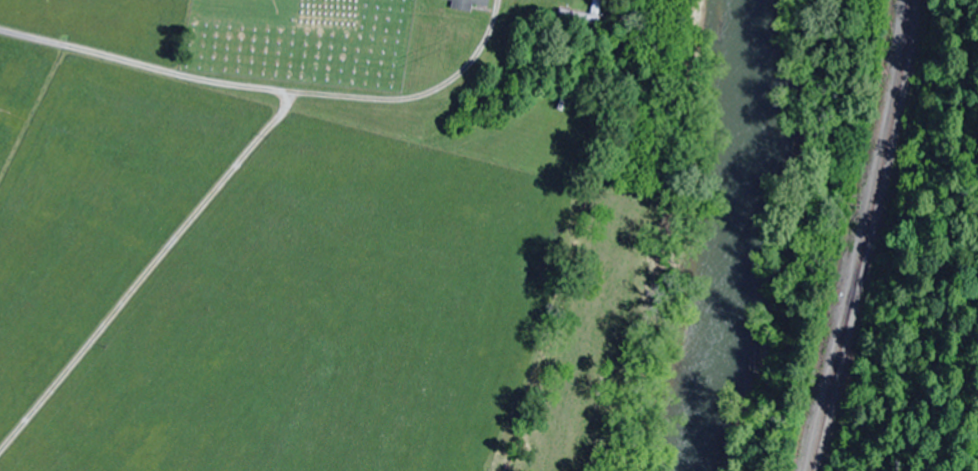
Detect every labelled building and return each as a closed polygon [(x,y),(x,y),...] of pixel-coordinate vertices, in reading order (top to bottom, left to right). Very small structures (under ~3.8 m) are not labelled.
[(455,2),(454,11),(473,14),(474,5),(490,8),(491,0),(444,0),(455,2)]
